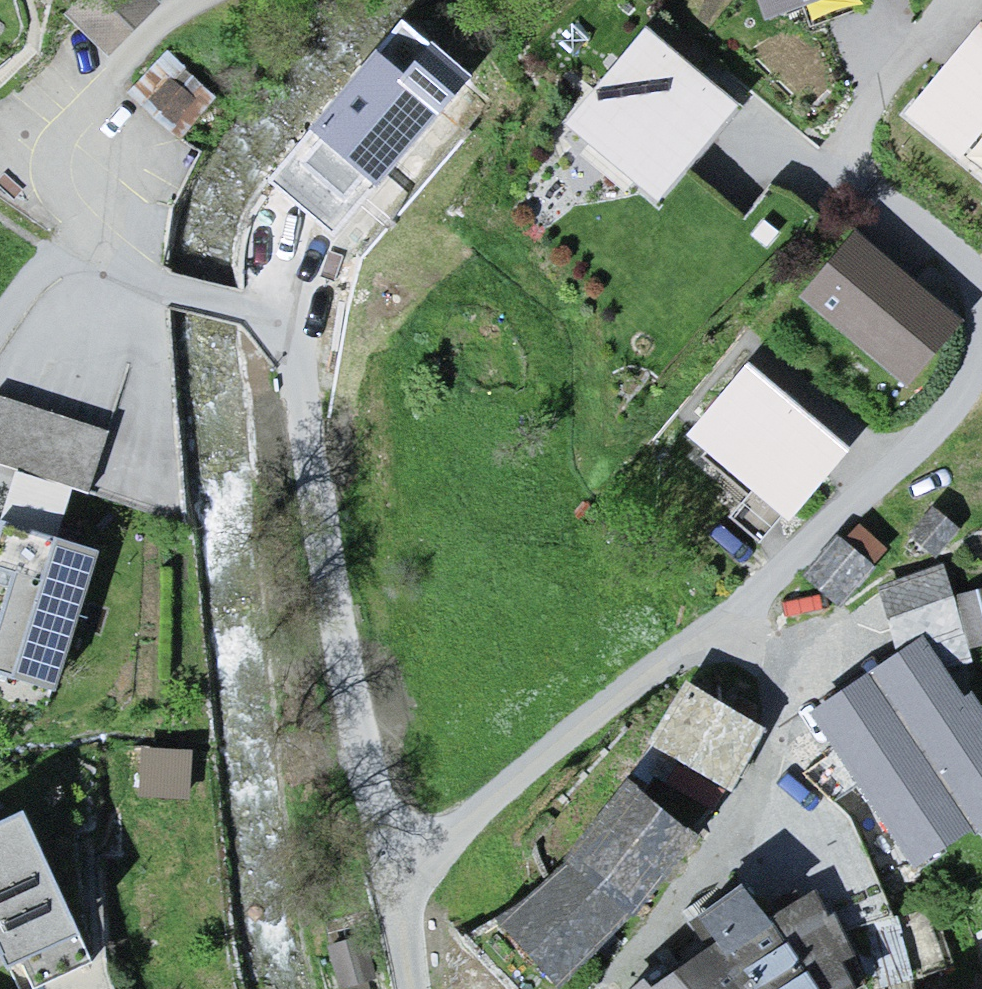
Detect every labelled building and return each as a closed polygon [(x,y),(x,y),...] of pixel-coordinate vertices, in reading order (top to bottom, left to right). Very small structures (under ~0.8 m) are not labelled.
[(53,27),(96,67),(147,12),(134,0),(79,0),(53,27)] [(771,19),(824,0),(764,0),(771,19)] [(754,89),(643,11),(563,124),(674,202),(754,89)] [(910,114),(981,175),(981,28),(910,114)] [(378,190),(447,116),(375,48),(306,122),(378,190)] [(862,230),(807,290),(913,386),(968,326),(862,230)] [(857,454),(751,360),(687,432),(793,526),(857,454)] [(0,386),(0,458),(93,492),(116,430),(0,386)] [(102,547),(17,521),(0,578),(0,675),(57,693),(102,547)] [(957,591),(950,567),(887,585),(873,616),(824,650),(831,687),(807,725),(840,765),(904,669),(981,646),(981,583),(957,591)] [(562,858),(491,912),(548,986),(631,922),(768,724),(691,695),(562,858)] [(202,746),(134,742),(131,798),(199,802),(202,746)] [(0,811),(0,947),(17,984),(90,951),(22,801),(0,811)] [(804,892),(767,916),(741,877),(698,905),(715,930),(627,988),(628,988),(864,988),(867,987),(804,892)]
